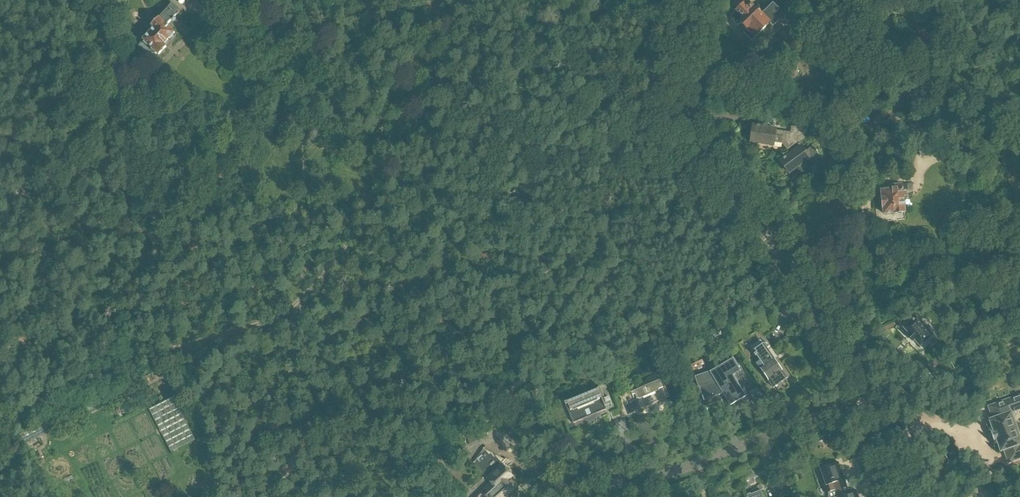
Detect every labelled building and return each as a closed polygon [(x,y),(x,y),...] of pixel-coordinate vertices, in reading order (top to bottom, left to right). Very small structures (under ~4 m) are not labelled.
[(200,11),(210,0),(209,0),(189,0),(200,11)] [(787,3),(784,0),(777,0),(773,4),(773,3),(769,8),(762,0),(761,0),(754,7),(748,0),(736,11),(737,11),(731,16),(732,19),(738,25),(740,23),(747,29),(744,32),(752,40),(758,35),(768,25),(770,27),(771,25),(773,27),(779,21),(777,18),(787,9),(784,5),(787,3)] [(903,0),(890,0),(881,5),(885,11),(903,0)] [(140,37),(137,40),(140,43),(138,46),(153,59),(159,56),(167,47),(165,45),(175,33),(168,25),(171,21),(174,24),(177,20),(175,18),(177,15),(175,14),(180,10),(173,3),(160,18),(159,18),(151,26),(153,28),(145,37),(140,37)] [(796,144),(797,145),(805,138),(804,137),(802,134),(802,129),(792,127),(791,132),(775,130),(776,130),(764,128),(764,127),(757,126),(757,127),(753,126),(751,141),(773,145),(774,142),(782,144),(788,150),(796,144)] [(921,157),(935,153),(931,141),(917,145),(921,157)] [(796,144),(788,150),(791,154),(786,158),(785,157),(783,159),(784,160),(781,162),(789,173),(809,157),(812,162),(820,155),(814,147),(806,153),(801,146),(799,148),(797,145),(796,144)] [(849,179),(858,171),(850,161),(840,169),(849,179)] [(903,193),(902,184),(891,186),(891,189),(884,190),(885,196),(882,197),(883,208),(884,208),(884,214),(894,213),(905,212),(903,197),(905,197),(905,193),(903,193)] [(919,345),(931,335),(914,317),(903,328),(908,334),(907,335),(911,341),(913,339),(919,345)] [(754,351),(753,352),(759,361),(756,363),(772,388),(787,378),(761,340),(751,346),(754,351)] [(956,368),(963,363),(956,353),(947,359),(952,366),(954,364),(956,368)] [(709,379),(706,370),(696,374),(699,383),(698,383),(703,399),(724,391),(732,405),(746,396),(732,374),(722,380),(719,375),(709,379)] [(619,394),(628,417),(637,413),(636,410),(640,408),(641,409),(669,397),(662,380),(632,392),(630,389),(619,394)] [(628,417),(619,394),(605,399),(601,387),(565,402),(574,423),(609,409),(613,419),(618,417),(619,421),(628,417)] [(997,392),(999,398),(1009,394),(1007,388),(997,392)] [(1019,424),(1017,422),(1014,422),(1011,413),(1019,409),(1019,395),(988,406),(992,419),(989,420),(989,422),(987,423),(986,425),(987,427),(988,429),(990,429),(992,429),(993,433),(991,433),(993,440),(996,439),(997,443),(995,444),(994,446),(994,448),(995,450),(997,451),(1000,450),(1000,452),(1004,451),(1008,463),(1019,459),(1019,438),(1019,434),(1019,433),(1019,424)] [(149,409),(172,452),(196,440),(173,397),(149,409)] [(530,411),(519,416),(522,424),(534,419),(530,411)] [(506,496),(507,496),(508,496),(519,486),(513,479),(515,477),(502,463),(504,459),(484,449),(474,463),(488,476),(486,478),(491,483),(477,496),(505,496),(506,496)] [(846,486),(843,479),(844,479),(838,462),(820,469),(824,480),(822,481),(826,493),(828,492),(829,496),(837,496),(838,496),(835,490),(846,486)] [(835,490),(838,496),(837,496),(858,496),(856,490),(848,493),(846,486),(835,490)]
